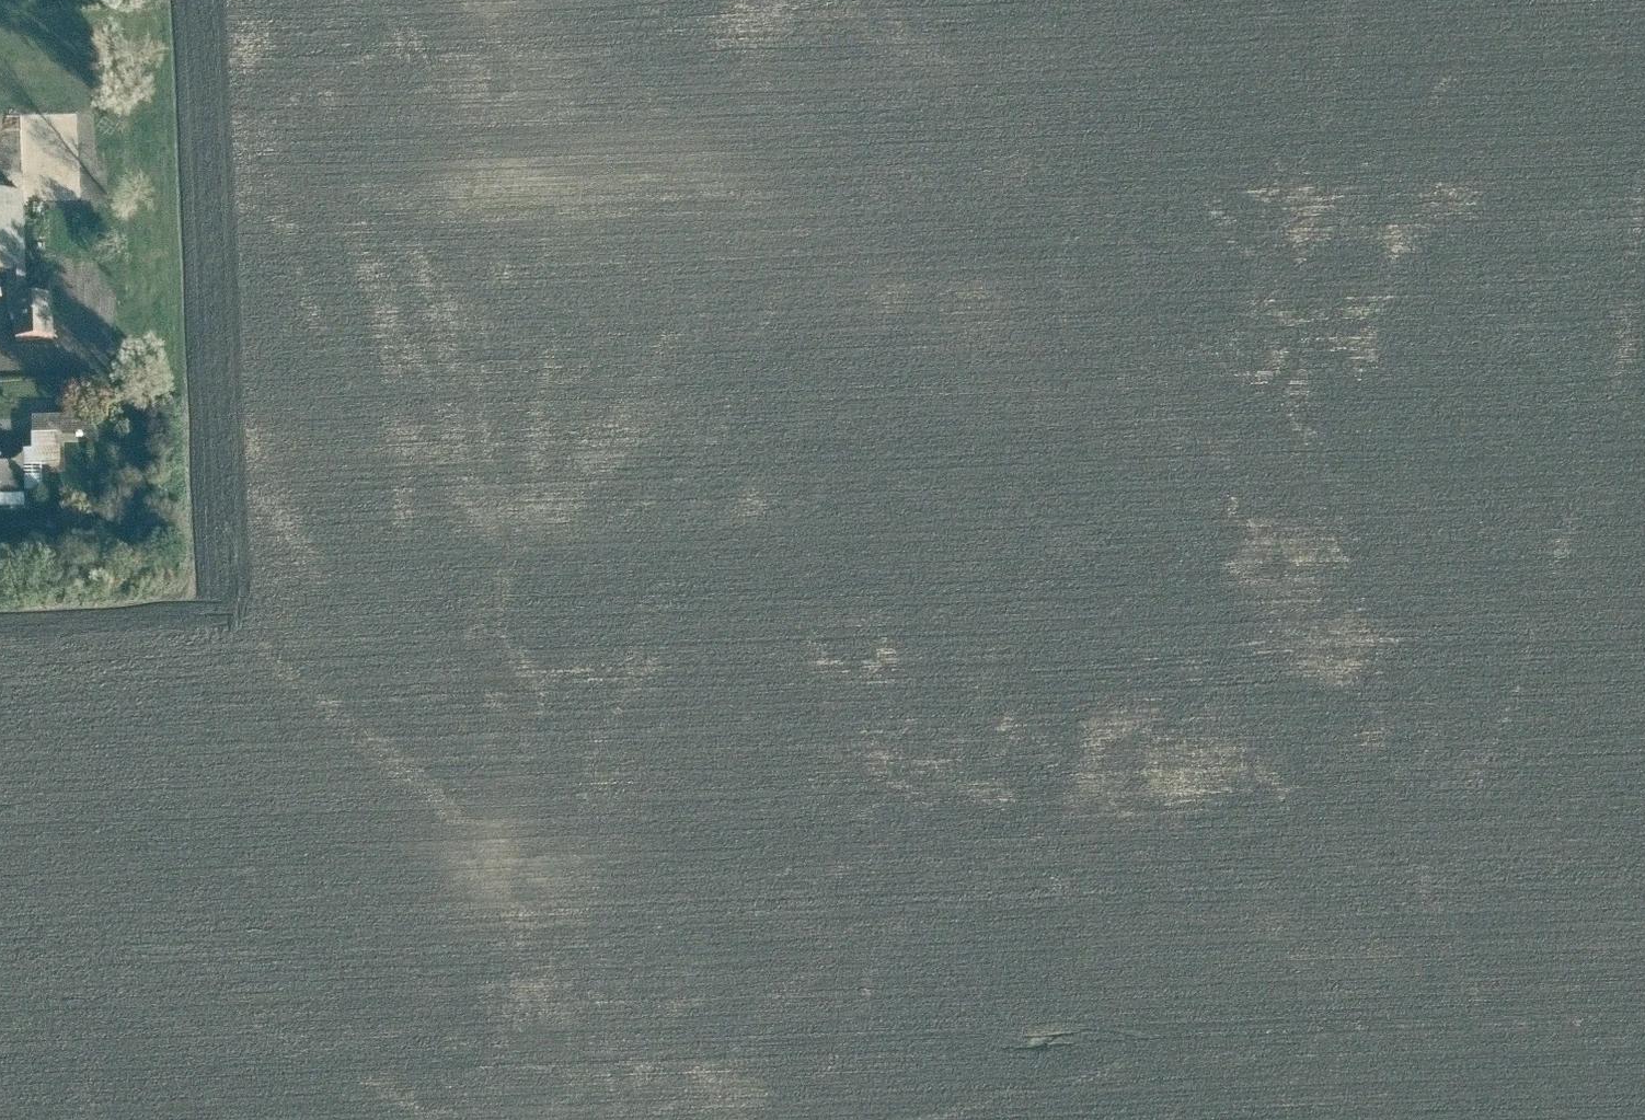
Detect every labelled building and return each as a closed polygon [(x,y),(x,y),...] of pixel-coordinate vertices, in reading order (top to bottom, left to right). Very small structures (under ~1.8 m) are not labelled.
[(7,272),(28,272),(26,193),(0,194),(0,272),(7,272)] [(29,297),(28,272),(7,272),(8,316),(14,316),(14,340),(57,339),(56,297),(29,297)] [(32,420),(32,433),(61,432),(61,437),(98,435),(97,417),(32,420)] [(0,449),(0,500),(34,499),(33,448),(0,449)]
